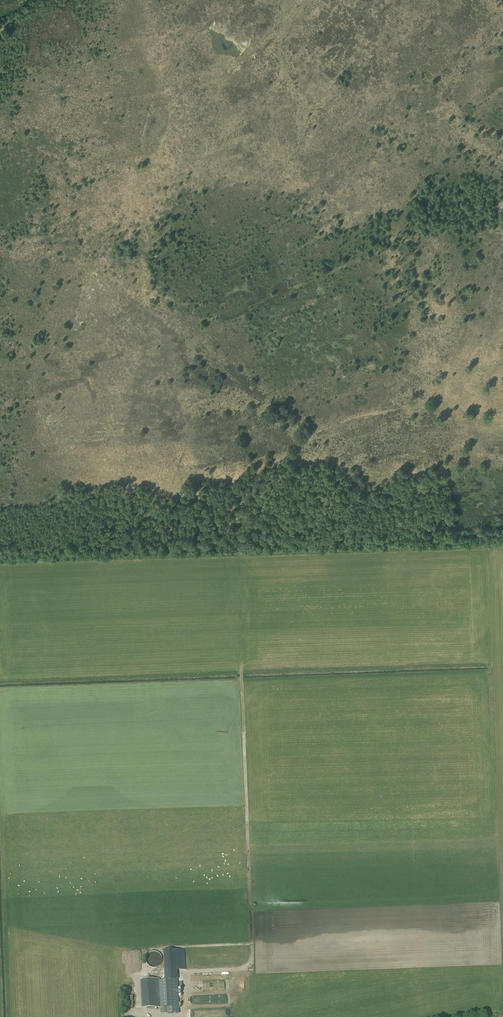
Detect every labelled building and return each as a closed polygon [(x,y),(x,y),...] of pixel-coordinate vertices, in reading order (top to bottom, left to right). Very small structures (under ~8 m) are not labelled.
[(185,950),(164,951),(165,980),(177,979),(177,970),(186,970),(185,950)] [(159,953),(158,953),(158,952),(157,952),(156,952),(155,952),(154,952),(153,952),(151,952),(150,953),(149,953),(149,954),(148,954),(148,955),(147,956),(147,957),(146,957),(146,958),(146,959),(146,960),(146,961),(146,962),(147,963),(147,964),(148,965),(149,966),(150,967),(151,967),(152,968),(153,968),(154,968),(155,968),(156,968),(157,968),(157,967),(158,967),(159,966),(160,966),(160,965),(161,965),(161,964),(162,963),(162,962),(162,961),(162,960),(162,959),(162,958),(162,957),(161,956),(161,955),(160,954),(159,953)] [(166,996),(160,996),(159,980),(141,981),(143,1009),(161,1008),(161,1014),(179,1013),(178,980),(165,981),(166,996)] [(133,1004),(135,1004),(135,1002),(137,1002),(136,996),(126,996),(127,1008),(133,1008),(133,1004)]
